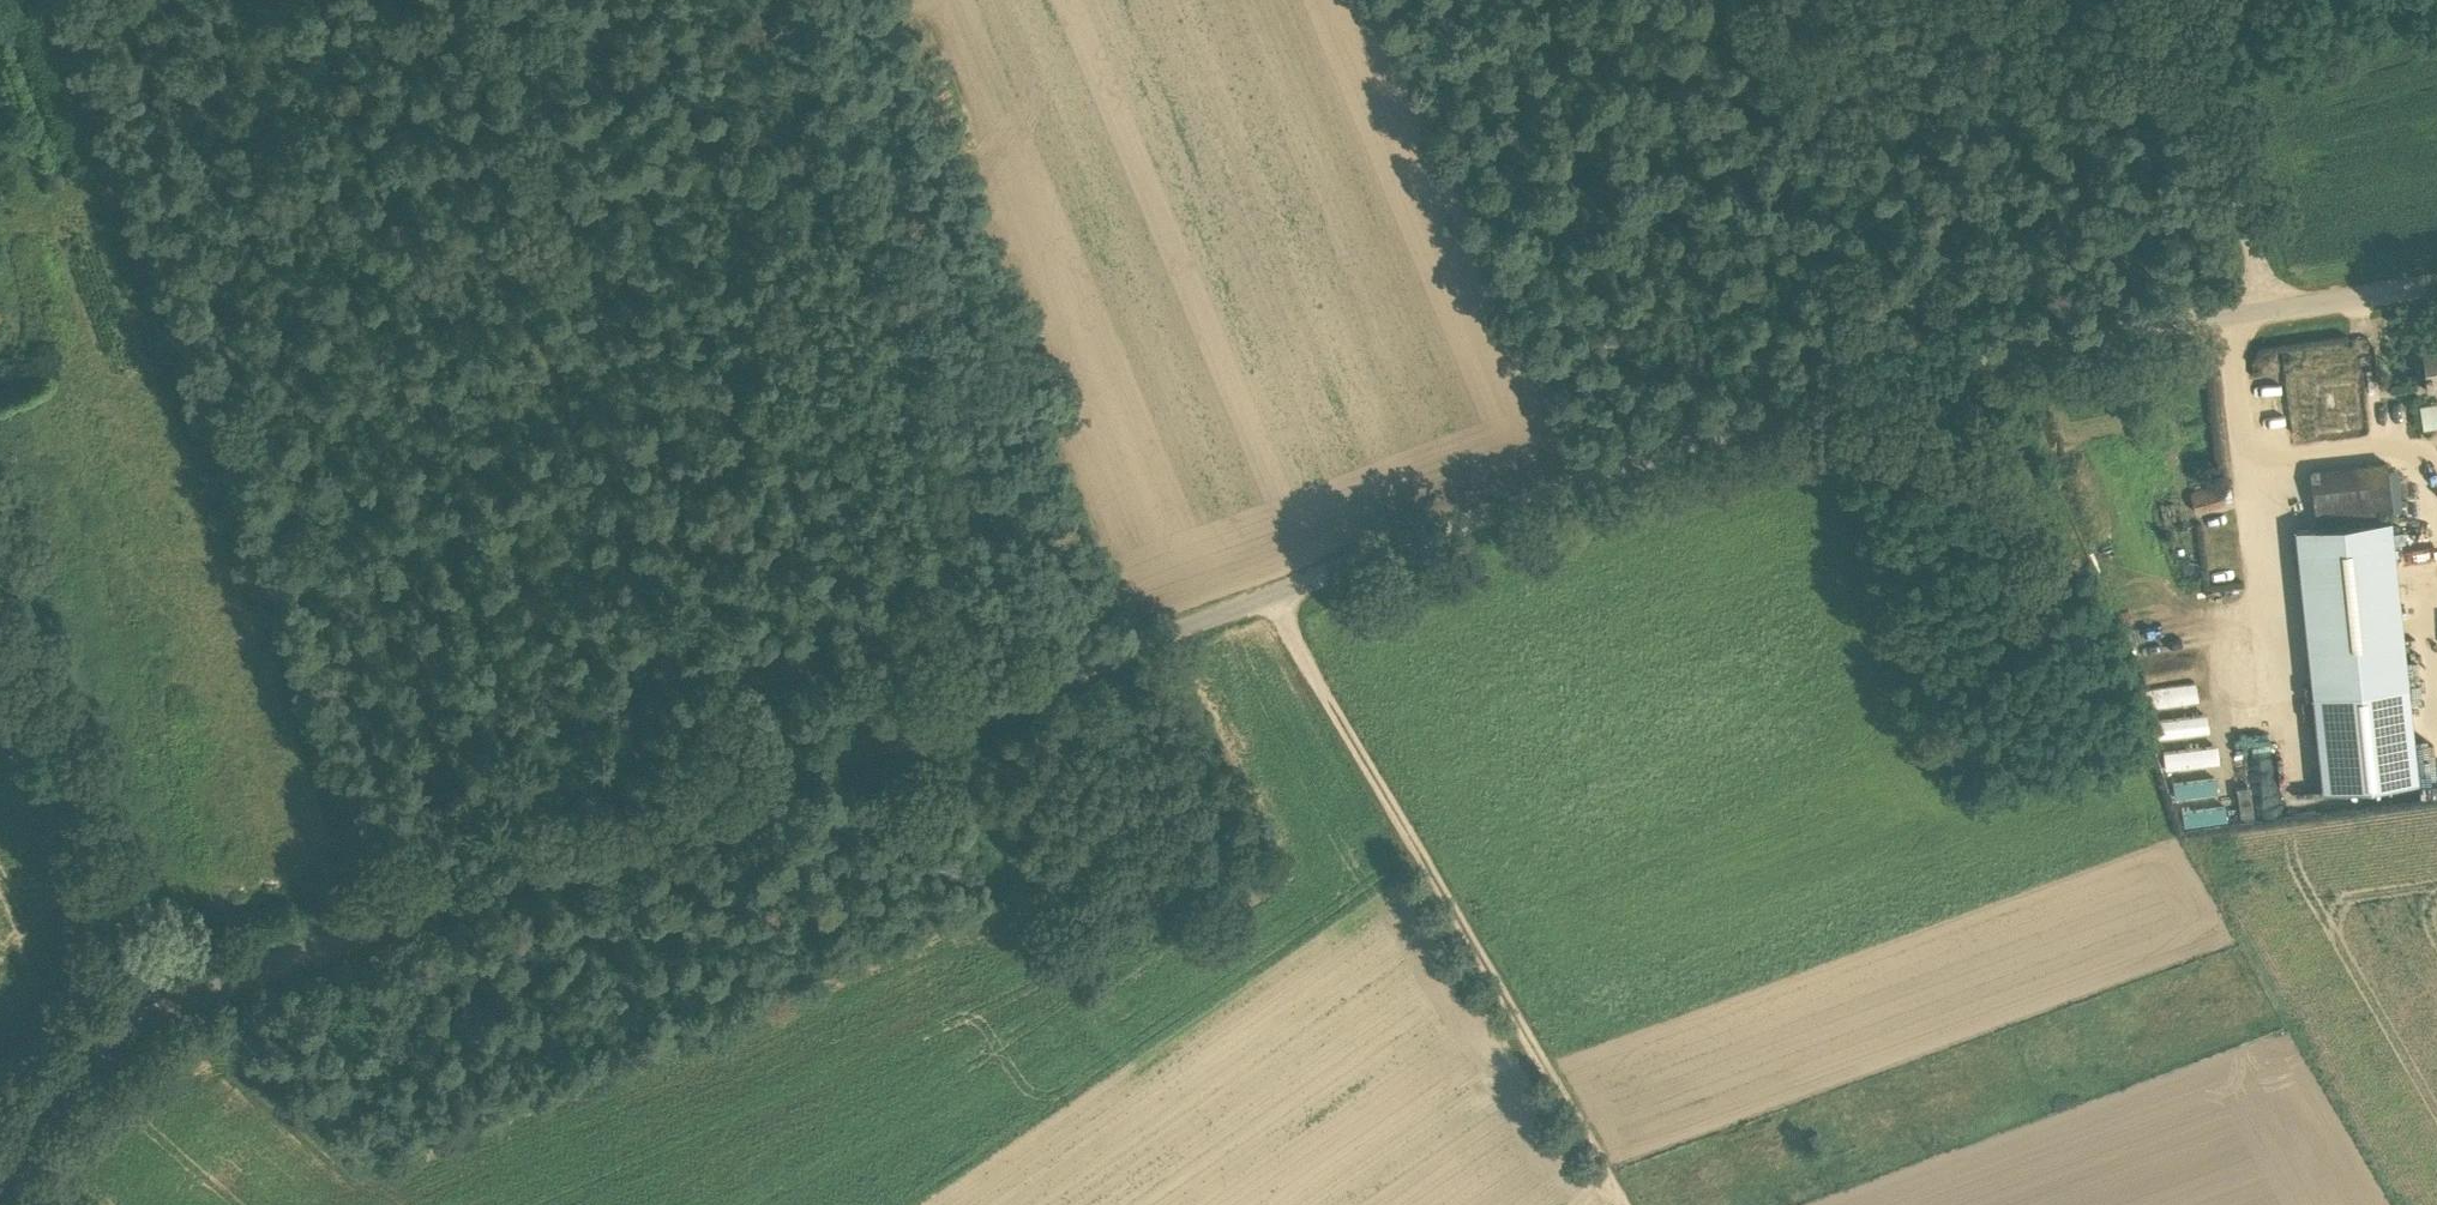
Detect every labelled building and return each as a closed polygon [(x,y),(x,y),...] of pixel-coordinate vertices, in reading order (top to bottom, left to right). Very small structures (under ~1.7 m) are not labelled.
[(2424,351),(2430,391),(2436,390),(2436,349),(2424,351)] [(2423,426),(2436,425),(2436,403),(2422,404),(2423,426)] [(2389,460),(2310,469),(2314,516),(2394,506),(2389,460)] [(2190,490),(2199,512),(2227,502),(2219,480),(2190,490)] [(2392,520),(2296,531),(2327,792),(2419,780),(2392,520)] [(2324,793),(2304,602),(2162,617),(2172,711),(2144,714),(2150,764),(2177,762),(2182,808),(2324,793)] [(2426,749),(2426,780),(2436,780),(2436,749),(2426,749)]
